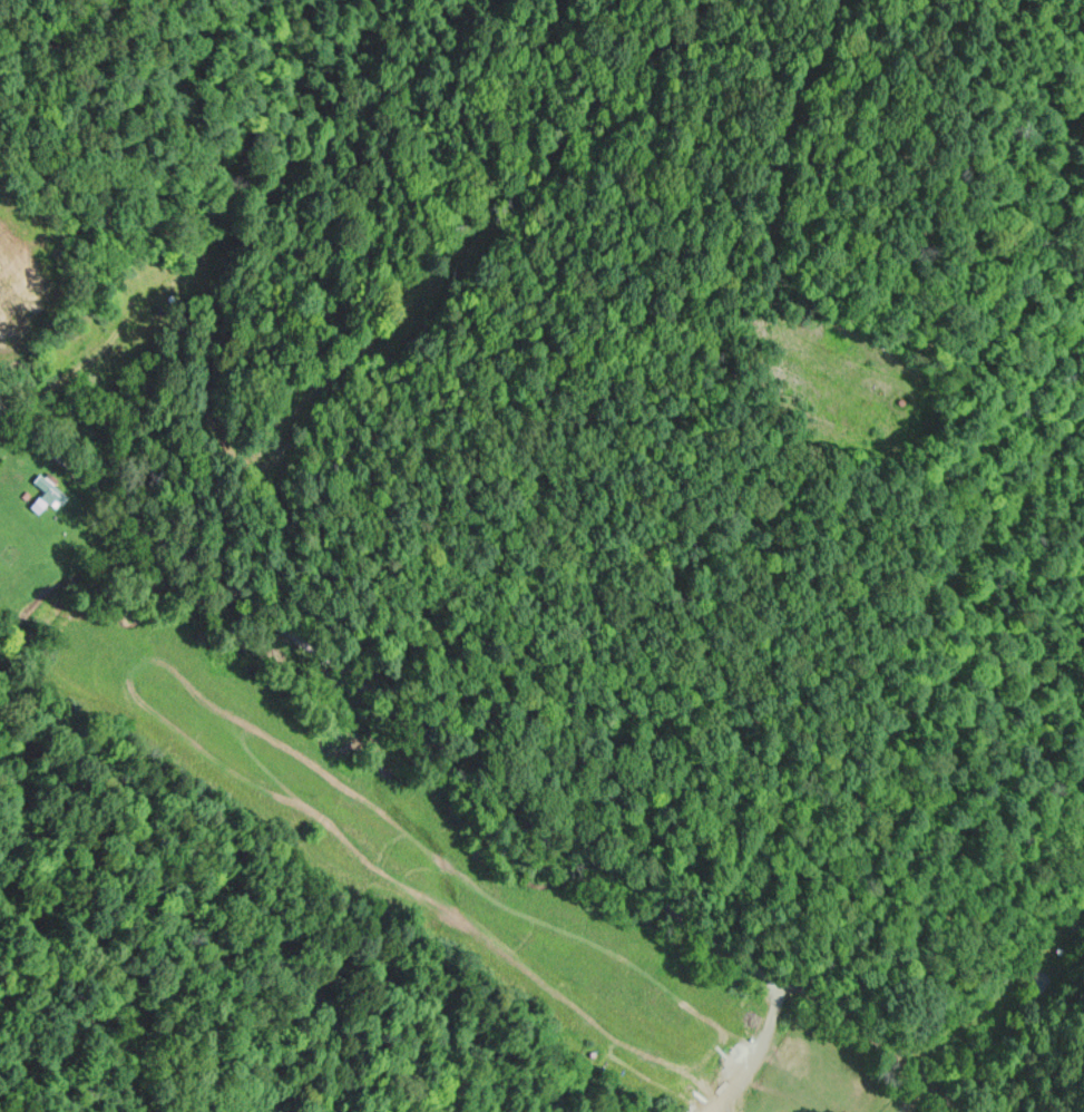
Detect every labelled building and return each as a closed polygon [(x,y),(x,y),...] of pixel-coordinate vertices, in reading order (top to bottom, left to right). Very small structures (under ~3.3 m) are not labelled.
[(41,482),(66,505),(74,497),(48,474),(41,482)]
